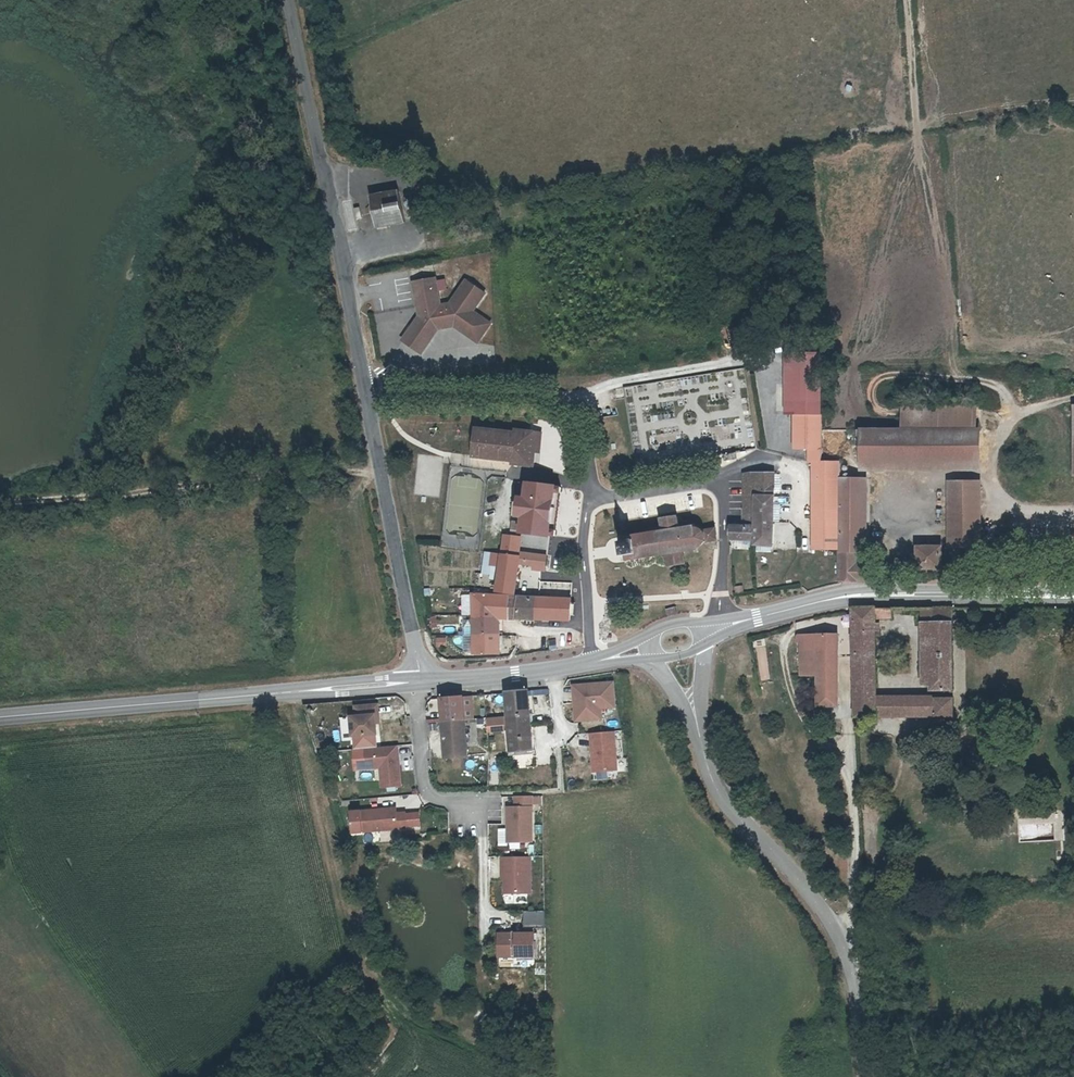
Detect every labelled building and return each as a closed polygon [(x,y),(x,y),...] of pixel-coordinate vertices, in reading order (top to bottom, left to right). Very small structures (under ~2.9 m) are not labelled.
[(414,212),(413,209),(412,196),(411,186),(383,189),(386,216),(414,212)] [(424,194),(412,196),(413,209),(426,208),(424,194)] [(386,216),(387,221),(415,218),(414,212),(386,216)] [(419,313),(414,320),(430,331),(435,324),(453,321),(453,323),(477,341),(491,322),(475,311),(473,312),(473,308),(475,308),(486,292),(467,279),(451,302),(441,303),(438,279),(415,282),(418,305),(419,313)] [(438,327),(453,323),(453,321),(435,324),(430,331),(414,320),(404,335),(405,339),(418,349),(423,348),(438,327)] [(780,426),(790,427),(817,427),(817,420),(817,363),(780,364),(780,426)] [(857,465),(970,466),(970,411),(899,410),(899,432),(897,432),(897,435),(853,434),(853,439),(857,439),(857,465)] [(816,459),(817,427),(790,427),(789,458),(802,458),(816,459)] [(525,451),(533,452),(534,434),(513,431),(513,434),(473,430),(470,457),(510,462),(510,465),(528,466),(529,456),(525,455),(525,451)] [(801,467),(811,469),(816,469),(816,459),(802,458),(801,467)] [(731,465),(729,459),(716,460),(717,467),(731,465)] [(970,477),(970,466),(857,465),(857,475),(970,477)] [(811,469),(811,473),(812,556),(839,556),(838,494),(838,470),(816,469),(811,469)] [(771,477),(753,476),(752,498),(745,499),(744,524),(738,524),(738,531),(733,531),(728,531),(728,544),(732,544),(749,544),(749,547),(768,547),(771,477)] [(514,500),(523,501),(525,484),(516,483),(514,500)] [(553,540),(554,534),(547,533),(551,496),(558,497),(559,488),(529,485),(525,484),(523,501),(521,525),(520,536),(553,540)] [(972,488),(950,488),(952,550),(972,550),(972,488)] [(861,493),(838,494),(839,556),(839,589),(869,589),(868,555),(862,555),(861,493)] [(547,533),(554,534),(558,497),(551,496),(547,533)] [(678,531),(687,529),(685,520),(676,522),(678,531)] [(692,529),(687,529),(678,531),(676,522),(659,524),(661,536),(616,542),(619,565),(664,559),(665,571),(682,569),(681,556),(692,554),(695,552),(698,550),(701,547),(702,545),(704,543),(707,543),(710,543),(709,533),(701,534),(697,531),(692,529)] [(510,535),(520,536),(521,525),(511,524),(510,535)] [(517,560),(518,559),(519,541),(500,539),(498,559),(517,560)] [(939,556),(916,556),(916,574),(939,574),(939,556)] [(488,575),(488,570),(490,558),(483,558),(481,574),(488,575)] [(498,559),(490,558),(488,570),(497,571),(498,559)] [(513,595),(516,570),(517,560),(498,559),(497,571),(495,594),(513,595)] [(516,570),(532,571),(543,572),(544,562),(518,559),(517,560),(516,570)] [(472,658),(497,658),(495,625),(499,625),(499,622),(512,622),(566,622),(566,600),(514,600),(514,601),(504,601),(493,600),(470,601),(472,658)] [(949,703),(932,703),(932,701),(874,702),(874,674),(874,649),(879,649),(879,640),(874,640),(874,625),(890,624),(889,611),(849,613),(854,728),(868,727),(868,730),(886,729),(886,719),(949,717),(949,703)] [(913,612),(912,634),(920,634),(920,686),(928,686),(928,693),(949,693),(948,612),(913,612)] [(822,638),(817,638),(817,681),(818,718),(834,718),(832,633),(822,633),(822,638)] [(444,636),(433,637),(434,646),(445,645),(444,636)] [(801,681),(817,681),(817,638),(801,638),(801,681)] [(753,641),(760,681),(770,679),(763,639),(753,641)] [(570,682),(572,721),(601,719),(601,708),(615,707),(614,679),(570,682)] [(513,759),(536,757),(532,697),(510,699),(513,759)] [(447,764),(469,762),(465,702),(443,704),(447,764)] [(357,741),(380,739),(379,720),(382,720),(381,709),(359,711),(360,721),(355,721),(357,741)] [(429,728),(437,728),(436,717),(428,718),(429,728)] [(782,719),(776,721),(779,728),(785,725),(782,719)] [(620,777),(616,739),(593,741),(596,779),(620,777)] [(405,791),(402,751),(368,754),(370,774),(384,773),(386,793),(405,791)] [(532,843),(532,794),(513,794),(513,806),(504,806),(504,844),(532,843)] [(397,814),(363,817),(365,838),(408,834),(406,819),(398,819),(397,814)] [(531,894),(531,856),(501,856),(502,893),(531,894)] [(543,926),(543,910),(522,909),(522,925),(543,926)] [(533,932),(495,932),(495,958),(532,957),(533,932)]
